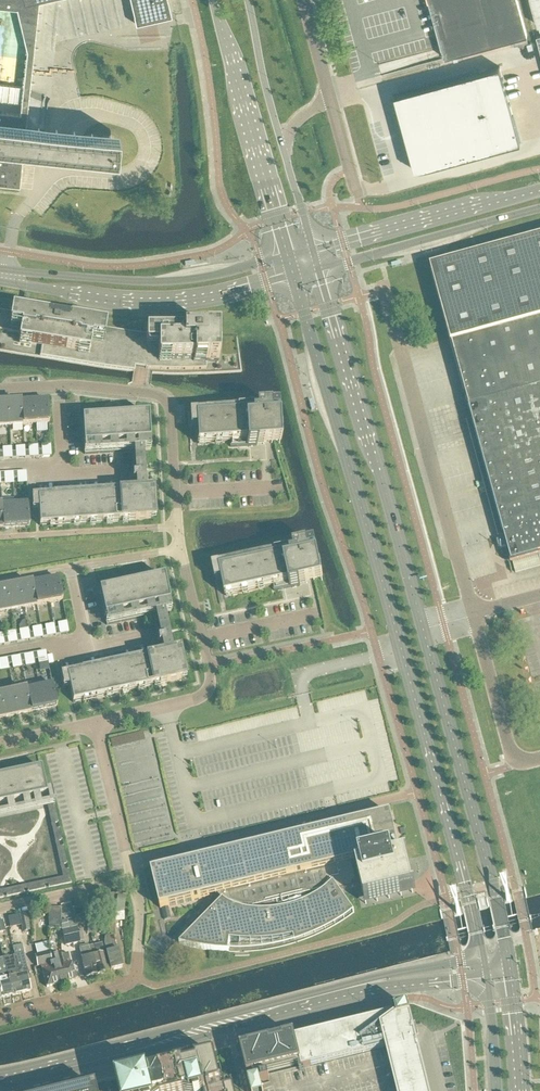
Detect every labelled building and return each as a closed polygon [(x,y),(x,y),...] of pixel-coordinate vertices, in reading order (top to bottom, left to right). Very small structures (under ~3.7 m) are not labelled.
[(135,23),(171,14),(168,0),(130,0),(135,23)] [(526,35),(527,35),(518,0),(429,0),(444,57),(512,39),(526,35)] [(538,24),(539,24),(539,0),(531,0),(538,24)] [(527,41),(526,35),(512,39),(513,45),(527,41)] [(520,141),(500,65),(394,94),(415,170),(520,141)] [(20,101),(22,85),(0,83),(0,99),(20,101)] [(19,184),(22,155),(23,147),(117,157),(119,134),(25,124),(19,123),(20,112),(0,110),(0,182),(19,184)] [(430,269),(451,345),(451,346),(452,345),(473,422),(505,538),(505,540),(503,541),(506,549),(510,566),(513,565),(538,558),(539,558),(539,239),(430,269)] [(20,335),(19,344),(42,348),(41,358),(89,366),(134,372),(134,368),(144,369),(147,370),(155,370),(177,371),(206,370),(206,365),(218,365),(218,337),(218,334),(146,334),(145,336),(127,333),(106,330),(106,329),(69,323),(69,324),(48,320),(12,314),(0,312),(0,332),(20,335)] [(34,403),(21,404),(23,426),(36,425),(34,403)] [(48,403),(34,403),(36,425),(49,425),(48,403)] [(21,404),(8,405),(10,427),(23,426),(21,404)] [(0,405),(0,428),(10,427),(8,405),(0,405)] [(270,409),(189,414),(190,429),(192,429),(196,428),(197,445),(229,443),(230,449),(280,445),(278,409),(270,409)] [(148,416),(82,421),(84,447),(84,456),(133,453),(135,478),(132,478),(133,483),(135,483),(136,491),(31,497),(32,512),(39,511),(40,527),(151,520),(150,513),(154,513),(153,490),(145,490),(143,452),(150,452),(150,443),(148,416)] [(14,506),(1,507),(3,529),(16,528),(14,506)] [(28,506),(14,506),(16,528),(29,528),(28,506)] [(318,555),(312,557),(312,554),(317,553),(316,546),(308,548),(294,551),(219,567),(213,568),(216,582),(222,581),(225,597),(273,587),(274,593),(291,589),(300,587),(323,582),(318,555)] [(164,578),(99,592),(104,618),(105,619),(106,627),(154,616),(160,641),(157,641),(158,647),(161,646),(162,654),(60,675),(63,690),(69,688),(73,704),(182,680),(180,674),(184,673),(179,650),(171,652),(163,614),(171,613),(169,604),(164,578)] [(58,580),(45,583),(49,604),(62,602),(58,580)] [(45,583),(32,585),(36,606),(49,604),(45,583)] [(32,585),(19,587),(23,609),(36,606),(32,585)] [(19,587),(7,590),(11,611),(23,609),(19,587)] [(0,591),(0,613),(11,611),(7,590),(0,591)] [(52,686),(39,688),(44,710),(57,707),(52,686)] [(39,688),(26,691),(31,713),(44,710),(39,688)] [(26,691),(14,694),(18,715),(31,713),(26,691)] [(1,697),(5,718),(18,715),(14,694),(1,697)] [(111,747),(145,742),(144,733),(109,738),(111,747)] [(47,796),(41,769),(0,777),(0,806),(47,796)] [(152,837),(175,833),(167,790),(160,791),(160,788),(151,789),(151,787),(125,792),(133,837),(140,836),(140,835),(151,833),(152,837)] [(201,861),(152,873),(161,910),(210,898),(218,896),(219,897),(222,900),(223,901),(180,946),(185,947),(191,948),(197,950),(202,951),(208,951),(215,952),(219,953),(224,953),(229,953),(230,943),(235,944),(241,944),(246,945),(252,945),(257,945),(262,945),(268,944),(273,944),(278,943),(283,942),(287,942),(292,941),(294,940),(297,939),(302,938),(306,937),(311,935),(315,934),(320,932),(325,929),(330,927),(335,925),(339,922),(344,920),(349,917),(353,914),(354,914),(342,896),(339,892),(358,888),(357,886),(358,886),(359,885),(359,884),(359,883),(359,882),(358,881),(357,881),(356,881),(352,864),(360,862),(362,870),(357,872),(365,906),(416,894),(416,892),(413,893),(406,861),(408,861),(408,859),(393,863),(391,854),(400,852),(391,815),(342,827),(306,836),(302,835),(298,835),(294,835),(290,835),(286,835),(282,836),(278,836),(274,837),(270,838),(266,839),(262,840),(258,842),(254,843),(251,845),(247,846),(243,848),(240,850),(236,853),(201,861)] [(404,842),(406,856),(418,854),(416,841),(404,842)] [(115,912),(124,913),(126,897),(117,896),(115,912)] [(97,905),(92,900),(86,905),(91,910),(97,905)] [(61,909),(48,909),(48,930),(61,930),(61,909)] [(19,916),(22,932),(29,931),(26,915),(19,916)] [(68,923),(69,930),(73,945),(80,943),(75,921),(68,923)] [(73,945),(69,930),(61,932),(65,946),(73,945)] [(110,972),(122,969),(117,951),(116,951),(113,936),(105,938),(103,944),(105,950),(106,954),(110,972)] [(152,940),(148,947),(164,955),(168,948),(152,940)] [(56,983),(52,968),(50,969),(49,964),(51,964),(46,943),(35,946),(37,956),(34,957),(37,967),(41,966),(46,988),(55,986),(55,983),(56,983)] [(93,947),(95,953),(92,954),(97,975),(109,972),(104,954),(103,955),(102,950),(103,950),(102,944),(93,946),(93,947)] [(22,946),(12,948),(14,956),(24,954),(22,946)] [(95,953),(93,947),(90,948),(90,947),(80,950),(82,960),(81,960),(85,978),(97,975),(92,954),(95,953)] [(13,957),(14,965),(15,965),(17,972),(15,973),(21,995),(30,992),(28,982),(30,981),(24,954),(14,956),(13,957)] [(64,965),(62,966),(65,980),(64,980),(65,983),(76,981),(71,963),(70,964),(68,954),(61,956),(64,965)] [(8,957),(2,959),(4,968),(5,967),(12,997),(21,995),(15,973),(17,972),(15,965),(14,965),(10,966),(8,957)] [(2,999),(12,997),(5,967),(4,968),(2,959),(0,959),(0,991),(2,999)] [(62,966),(52,968),(56,983),(55,983),(55,986),(65,983),(64,980),(65,980),(62,966)] [(251,1090),(429,1090),(415,1035),(418,1034),(417,1029),(416,1024),(413,1025),(411,1019),(409,1009),(395,1012),(391,1013),(391,1014),(395,1013),(396,1016),(341,1030),(326,1033),(310,1037),(295,1041),(295,1038),(294,1037),(293,1037),(284,1039),(282,1040),(271,1043),(269,1043),(260,1045),(258,1046),(249,1048),(248,1048),(242,1050),(241,1050),(241,1051),(243,1059),(243,1060),(245,1067),(245,1069),(247,1076),(248,1078),(249,1078),(256,1076),(259,1082),(250,1084),(249,1084),(249,1085),(250,1088),(251,1090)] [(116,1080),(119,1090),(235,1090),(233,1086),(226,1088),(224,1081),(221,1082),(215,1056),(196,1061),(196,1062),(184,1064),(177,1066),(148,1073),(148,1072),(116,1080)]
